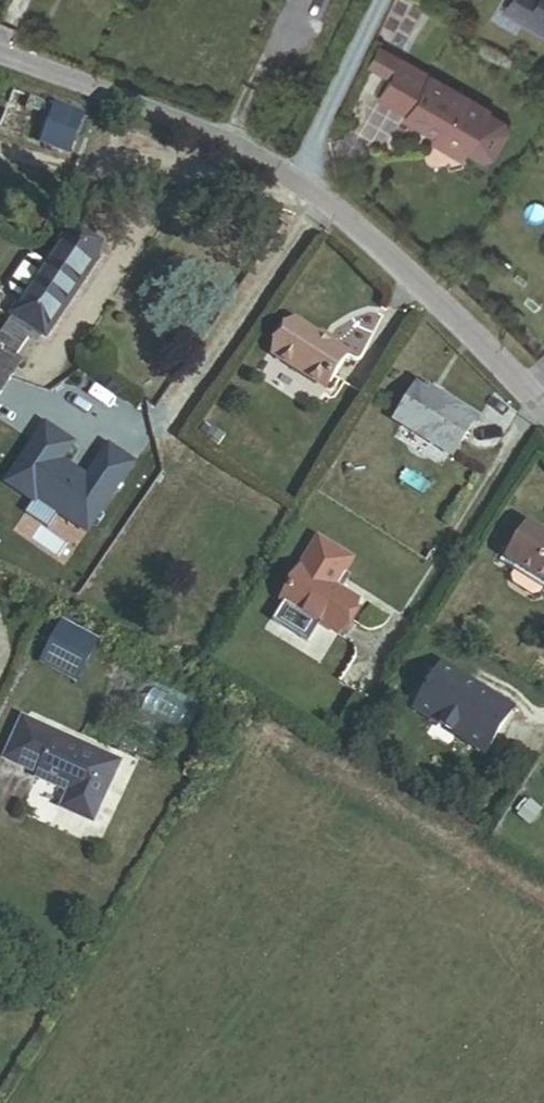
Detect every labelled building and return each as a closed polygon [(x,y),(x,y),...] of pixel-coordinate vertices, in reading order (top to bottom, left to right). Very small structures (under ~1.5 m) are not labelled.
[(534,0),(505,0),(499,10),(521,23),(534,0)] [(521,23),(543,36),(543,0),(534,0),(521,23)] [(377,78),(388,60),(373,52),(365,70),(377,78)] [(422,80),(425,76),(398,60),(395,64),(422,80)] [(395,64),(375,98),(402,114),(399,119),(421,132),(424,127),(433,133),(427,143),(455,159),(460,151),(476,160),(486,158),(501,133),(498,123),(482,113),(484,110),(425,76),(422,80),(395,64)] [(83,115),(13,90),(0,128),(70,152),(83,115)] [(67,243),(51,268),(37,258),(30,259),(12,286),(13,294),(26,302),(0,340),(0,396),(24,362),(16,357),(32,334),(40,339),(93,262),(67,243)] [(348,354),(295,320),(273,356),(325,390),(348,354)] [(392,420),(451,456),(476,414),(417,379),(392,420)] [(107,441),(85,473),(63,458),(75,441),(46,422),(7,479),(88,533),(136,461),(107,441)] [(527,523),(506,558),(543,582),(543,533),(527,523)] [(321,542),(284,602),(286,603),(274,623),(309,645),(322,626),(339,636),(359,603),(336,588),(353,562),(321,542)] [(45,663),(79,681),(100,643),(66,625),(45,663)] [(113,759),(21,718),(3,759),(38,775),(36,778),(68,792),(61,808),(61,809),(92,823),(106,791),(100,788),(113,759)]
